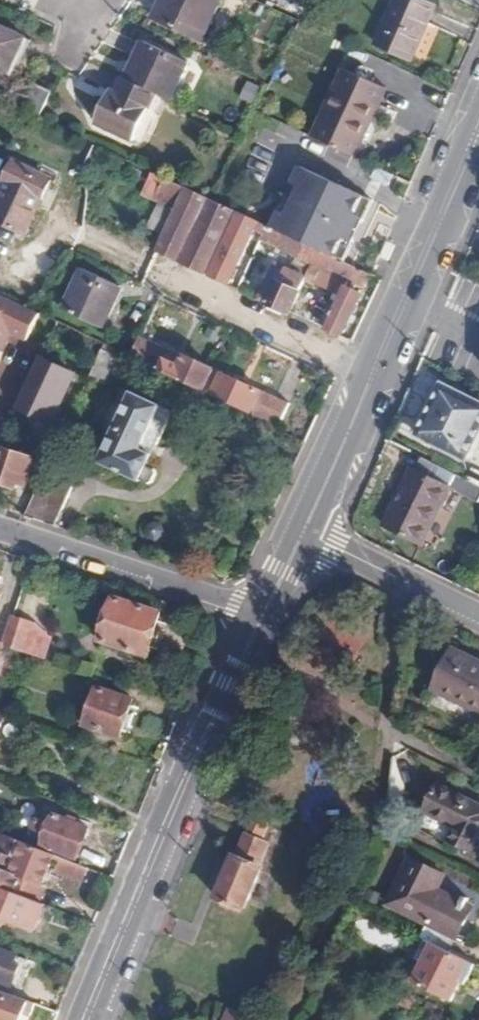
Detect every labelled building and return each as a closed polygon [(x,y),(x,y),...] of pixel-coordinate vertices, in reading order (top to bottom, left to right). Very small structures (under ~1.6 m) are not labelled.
[(155,18),(202,40),(221,0),(163,0),(155,18)] [(416,0),(397,0),(377,45),(412,60),(435,8),(416,0)] [(25,38),(0,26),(0,67),(9,72),(25,38)] [(146,42),(128,80),(158,94),(172,101),(190,64),(146,42)] [(347,68),(316,138),(357,157),(381,106),(390,88),(347,68)] [(109,99),(97,123),(135,141),(158,94),(128,80),(126,79),(115,102),(109,99)] [(35,83),(21,111),(39,119),(53,90),(35,83)] [(381,106),(357,157),(363,160),(387,109),(381,106)] [(15,163),(0,196),(0,221),(27,234),(52,181),(15,163)] [(300,166),(269,228),(320,252),(343,263),(371,202),(300,166)] [(178,211),(188,189),(164,178),(155,199),(178,211)] [(178,211),(159,251),(169,256),(230,285),(259,223),(214,202),(188,189),(178,211)] [(265,236),(263,240),(314,265),(320,252),(269,228),(264,225),(261,233),(265,236)] [(314,265),(311,269),(320,275),(323,270),(349,282),(355,269),(343,263),(320,252),(314,265)] [(277,264),(261,299),(290,313),(291,311),(307,279),(277,264)] [(349,282),(327,328),(327,331),(341,337),(344,335),(362,296),(353,291),(356,285),(366,289),(371,276),(355,269),(349,282)] [(119,288),(83,271),(65,310),(107,330),(116,312),(110,309),(119,288)] [(33,312),(0,296),(0,333),(1,330),(20,338),(33,312)] [(132,356),(204,391),(214,369),(143,334),(132,356)] [(77,377),(39,361),(18,411),(51,427),(77,377)] [(204,391),(249,412),(246,418),(272,430),(282,409),(260,396),(261,392),(214,369),(204,391)] [(419,438),(464,459),(478,428),(478,402),(440,383),(430,402),(436,405),(419,438)] [(160,410),(132,396),(101,464),(140,483),(142,481),(150,484),(153,483),(157,475),(155,470),(149,467),(152,459),(141,453),(160,410)] [(0,465),(0,484),(18,490),(20,486),(24,475),(30,477),(36,461),(5,450),(0,465)] [(379,525),(418,544),(437,506),(439,507),(448,489),(475,502),(478,494),(478,487),(418,457),(411,470),(408,469),(379,525)] [(94,480),(53,461),(28,516),(72,531),(94,480)] [(24,475),(20,486),(26,488),(30,477),(24,475)] [(117,597),(103,640),(148,655),(162,612),(117,597)] [(16,616),(6,645),(25,651),(34,622),(16,616)] [(438,689),(478,709),(478,662),(456,651),(438,689)] [(104,688),(90,726),(126,737),(139,699),(104,688)] [(454,845),(472,853),(478,839),(478,808),(442,790),(429,817),(460,833),(454,845)] [(56,809),(42,845),(67,855),(70,856),(84,821),(56,809)] [(235,857),(219,894),(226,897),(225,902),(243,910),(245,905),(254,908),(270,870),(268,868),(276,847),(265,842),(272,824),(256,818),(238,858),(235,857)] [(41,905),(48,887),(45,886),(51,869),(60,872),(65,859),(3,835),(0,843),(0,888),(41,905)] [(386,901),(427,922),(420,935),(426,938),(435,943),(442,930),(456,936),(471,905),(437,888),(443,874),(409,857),(386,901)] [(60,872),(85,883),(91,870),(65,859),(60,872)] [(5,926),(7,920),(36,931),(46,907),(41,905),(0,888),(0,924),(5,926)] [(442,930),(435,943),(449,950),(456,936),(442,930)] [(424,962),(416,980),(454,999),(463,981),(468,984),(478,964),(449,950),(435,943),(426,938),(417,958),(424,962)] [(25,990),(33,971),(29,969),(32,961),(0,948),(0,980),(25,990)] [(0,990),(0,1019),(23,1019),(30,1001),(0,990)] [(230,1019),(252,1019),(259,1013),(239,995),(222,1012),(230,1019)]
